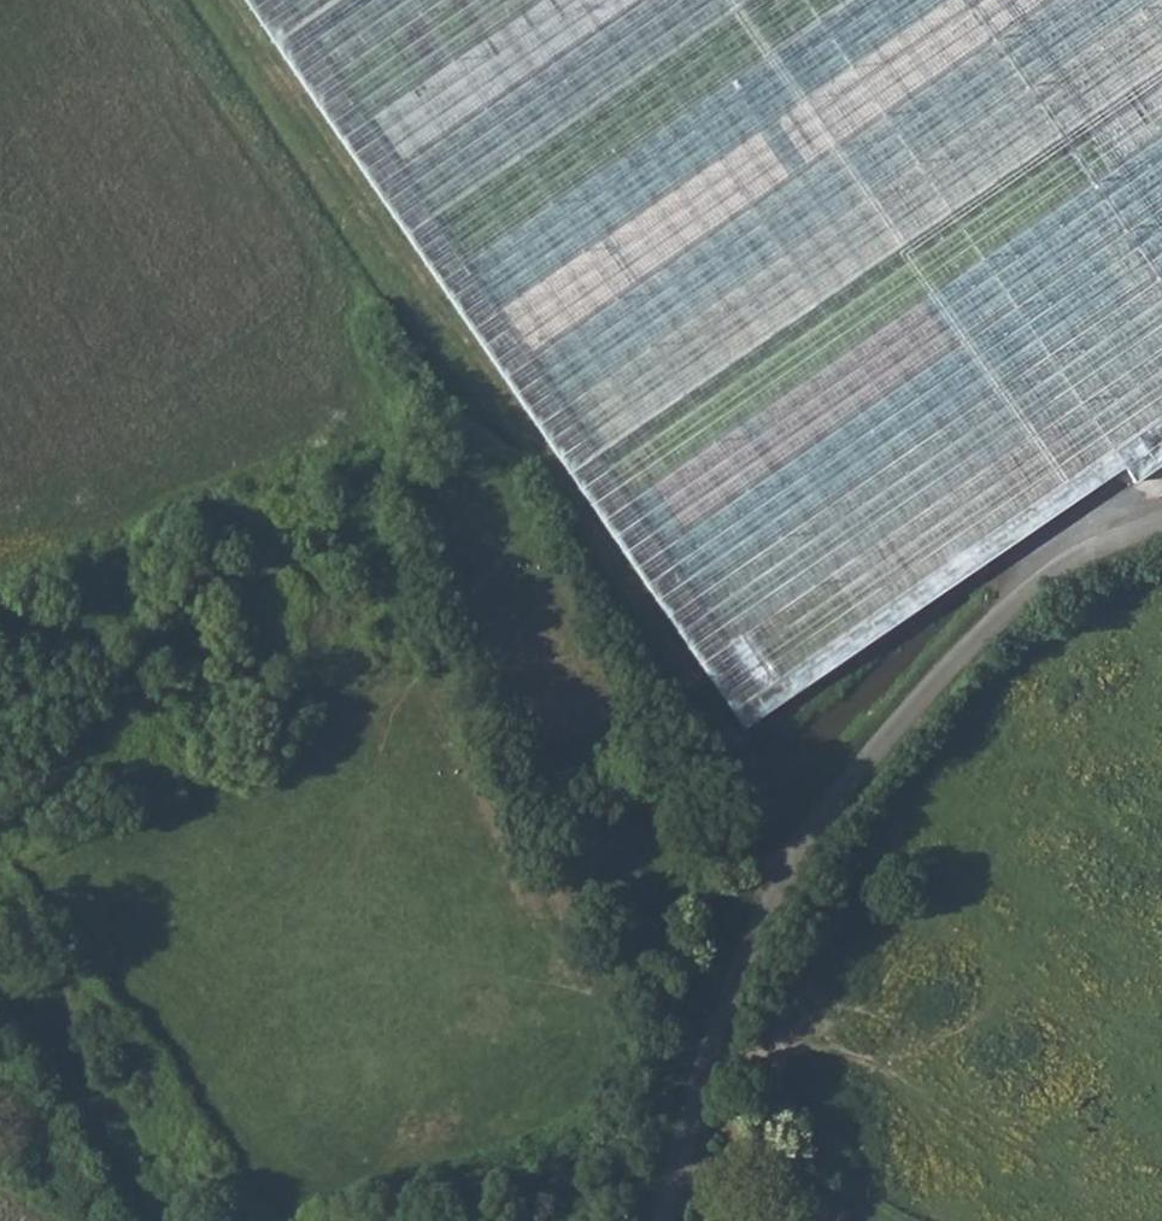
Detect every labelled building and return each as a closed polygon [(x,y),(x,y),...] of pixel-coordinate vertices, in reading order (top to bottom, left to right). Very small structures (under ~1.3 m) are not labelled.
[(1161,456),(1161,0),(215,0),(254,55),(731,731),(1116,463),(1131,453),(1145,468),(1161,456)]
